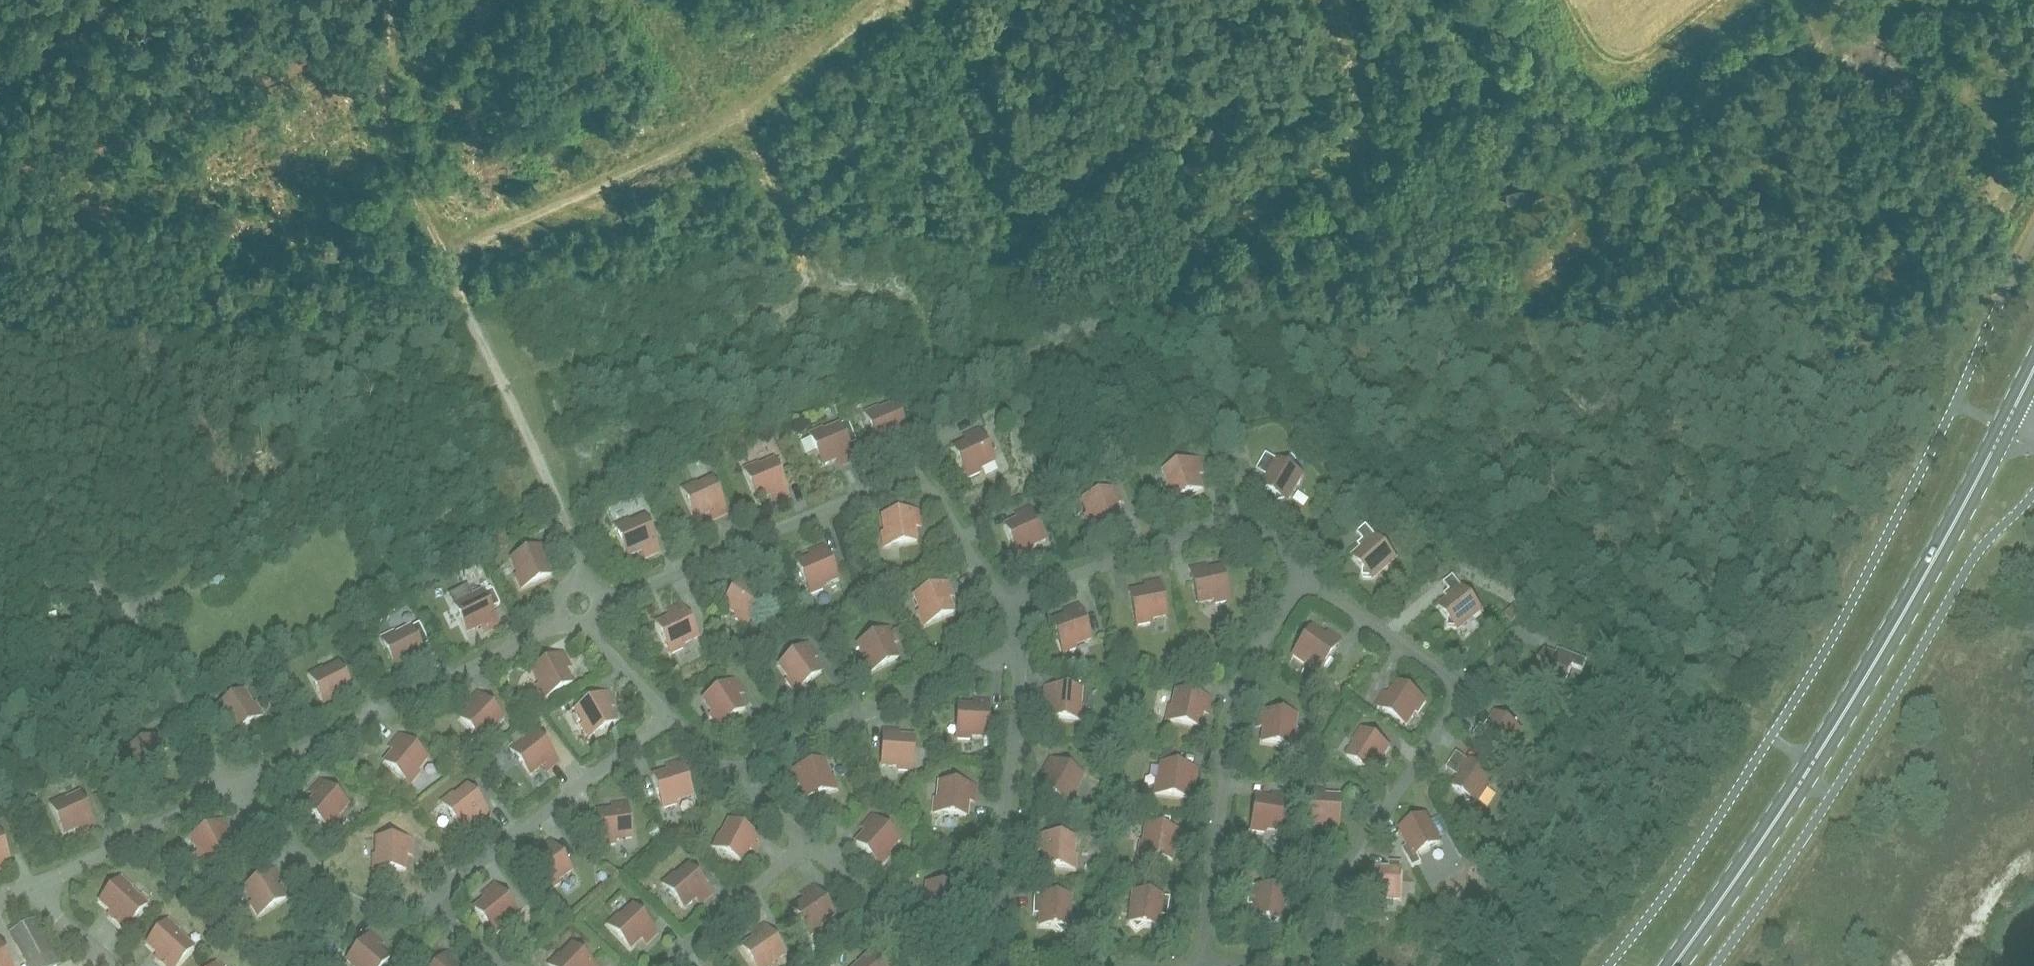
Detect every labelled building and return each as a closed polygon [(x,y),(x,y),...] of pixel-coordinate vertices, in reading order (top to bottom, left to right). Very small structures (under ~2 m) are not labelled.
[(908,438),(894,405),(879,411),(877,408),(865,414),(878,445),(879,444),(879,443),(884,441),(884,442),(888,440),(888,439),(892,438),(894,444),(908,438)] [(853,459),(845,441),(854,437),(848,422),(823,432),(822,429),(810,434),(822,465),(823,465),(823,464),(828,462),(828,463),(833,461),(832,460),(836,459),(839,465),(853,459)] [(954,447),(953,448),(968,478),(980,472),(979,469),(994,462),(978,429),(964,436),(967,442),(964,444),(963,443),(959,445),(960,446),(955,448),(954,447)] [(1277,502),(1278,502),(1286,500),(1288,501),(1303,475),(1267,454),(1260,465),(1269,471),(1270,474),(1262,487),(1275,494),(1277,502)] [(1203,489),(1203,488),(1202,488),(1200,483),(1201,483),(1200,478),(1199,479),(1197,475),(1204,473),(1199,459),(1164,471),(1170,486),(1167,487),(1172,500),(1203,489)] [(788,495),(773,461),(758,468),(757,465),(744,470),(758,501),(758,500),(763,497),(763,498),(768,497),(767,496),(771,494),(774,500),(788,495)] [(726,512),(711,479),(696,486),(695,483),(682,489),(696,519),(697,519),(697,518),(701,516),(702,517),(706,515),(706,514),(710,512),(712,518),(726,512)] [(1089,529),(1121,518),(1120,517),(1118,512),(1119,512),(1118,508),(1116,508),(1115,504),(1122,502),(1117,488),(1083,499),(1088,515),(1085,516),(1089,529)] [(1029,508),(1016,514),(1019,520),(1015,522),(1014,521),(1010,522),(1011,524),(1006,526),(1006,525),(1005,526),(1019,556),(1031,550),(1030,547),(1045,540),(1029,508)] [(885,533),(881,534),(883,547),(916,542),(916,541),(915,541),(914,536),(915,536),(915,531),(914,531),(913,527),(920,526),(918,511),(882,517),(885,533)] [(658,551),(644,517),(629,524),(628,521),(615,526),(628,557),(629,557),(629,556),(634,554),(634,555),(638,553),(638,552),(642,550),(645,557),(658,551)] [(1364,568),(1363,576),(1371,577),(1373,579),(1396,559),(1367,525),(1357,534),(1365,543),(1365,547),(1354,556),(1364,568)] [(550,559),(544,546),(511,560),(518,575),(515,576),(520,589),(551,576),(551,575),(550,575),(548,570),(549,570),(547,566),(546,566),(544,562),(550,559)] [(799,563),(797,564),(811,594),(823,589),(822,586),(837,579),(823,546),(809,552),(812,558),(808,560),(807,559),(803,560),(804,562),(799,564),(799,563)] [(1211,571),(1206,572),(1205,565),(1190,569),(1198,604),(1214,600),(1215,604),(1228,601),(1221,568),(1220,568),(1220,569),(1215,570),(1215,569),(1210,570),(1211,571)] [(765,598),(764,598),(763,598),(759,595),(760,594),(756,592),(755,593),(752,590),(756,585),(744,576),(723,606),(737,615),(735,618),(746,626),(765,598)] [(1449,618),(1448,626),(1448,627),(1456,628),(1458,629),(1481,611),(1454,576),(1443,584),(1451,594),(1451,597),(1439,606),(1449,618)] [(1131,592),(1130,593),(1137,625),(1150,623),(1150,620),(1166,616),(1159,581),(1144,584),(1146,591),(1141,591),(1141,590),(1137,591),(1137,592),(1131,593),(1131,592)] [(953,612),(952,612),(950,607),(951,606),(949,602),(949,603),(947,599),(953,596),(947,582),(914,597),(920,612),(917,613),(923,626),(954,612),(953,612)] [(498,625),(482,593),(467,600),(465,597),(453,603),(468,633),(469,632),(468,632),(473,629),(474,630),(478,628),(477,627),(481,625),(484,632),(498,625)] [(697,638),(681,605),(668,612),(671,618),(667,620),(666,619),(662,620),(663,622),(658,624),(658,623),(657,624),(671,654),(684,648),(682,645),(697,638)] [(1053,621),(1052,622),(1063,653),(1076,648),(1075,645),(1090,640),(1078,606),(1064,611),(1066,617),(1062,619),(1062,617),(1058,619),(1058,620),(1053,622),(1053,621)] [(419,624),(410,628),(395,636),(394,633),(382,639),(396,669),(397,668),(397,667),(402,665),(402,666),(406,664),(406,663),(410,661),(413,667),(426,661),(416,641),(425,637),(419,624)] [(897,642),(890,628),(858,645),(865,659),(862,661),(868,673),(898,658),(897,658),(895,653),(896,652),(894,648),(893,649),(891,645),(897,642)] [(1324,637),(1320,635),(1321,634),(1317,631),(1316,632),(1312,629),(1312,628),(1292,655),(1304,663),(1306,660),(1319,670),(1340,640),(1328,632),(1324,637)] [(817,656),(808,644),(779,666),(789,679),(786,681),(794,692),(821,672),(820,671),(820,672),(817,668),(817,667),(815,663),(814,664),(811,661),(817,656)] [(1536,677),(1535,679),(1563,690),(1571,668),(1583,672),(1586,662),(1564,653),(1562,658),(1559,659),(1545,652),(1540,666),(1532,669),(1532,670),(1536,677)] [(571,667),(564,654),(532,671),(539,685),(536,687),(543,699),(572,683),(572,682),(571,683),(569,678),(570,677),(567,673),(567,674),(564,670),(571,667)] [(354,697),(338,664),(323,671),(322,669),(309,675),(325,705),(325,704),(330,701),(330,702),(334,700),(334,699),(338,697),(341,703),(354,697)] [(709,716),(717,727),(745,709),(744,708),(741,704),(742,703),(740,699),(738,700),(736,697),(742,693),(734,680),(703,700),(712,714),(709,716)] [(1384,692),(1376,705),(1407,725),(1416,711),(1418,712),(1426,701),(1399,683),(1395,689),(1394,688),(1391,692),(1393,693),(1390,696),(1384,692)] [(1049,718),(1082,721),(1083,707),(1079,707),(1081,690),(1045,688),(1044,703),(1051,703),(1051,708),(1050,708),(1049,712),(1050,712),(1050,718),(1049,718)] [(252,706),(243,692),(213,711),(221,724),(226,720),(229,724),(228,724),(230,728),(231,727),(234,732),(233,733),(234,733),(262,716),(255,704),(252,706)] [(1211,699),(1176,692),(1172,708),(1169,708),(1166,721),(1199,728),(1199,727),(1200,721),(1201,721),(1201,717),(1200,717),(1201,712),(1208,714),(1211,699)] [(503,719),(477,693),(466,704),(471,709),(468,712),(468,711),(464,714),(465,715),(461,719),(461,718),(460,719),(479,738),(491,726),(493,728),(503,719)] [(607,693),(575,711),(584,725),(581,727),(588,739),(616,722),(616,721),(615,721),(612,717),(613,716),(611,712),(610,713),(608,709),(614,706),(607,693)] [(960,706),(958,706),(957,739),(970,740),(971,736),(987,737),(989,701),(974,700),(973,707),(969,707),(969,706),(965,706),(965,707),(959,707),(960,706)] [(1296,717),(1260,712),(1258,727),(1265,728),(1264,732),(1263,732),(1262,736),(1263,736),(1263,741),(1262,741),(1262,742),(1295,747),(1297,733),(1293,733),(1296,717)] [(1509,723),(1496,714),(1488,727),(1484,728),(1480,725),(1474,735),(1504,756),(1520,731),(1519,729),(1517,721),(1509,723)] [(911,771),(913,738),(907,738),(907,737),(903,737),(903,738),(898,738),(899,731),(884,730),(882,766),(898,767),(898,770),(911,771)] [(1347,757),(1378,776),(1386,764),(1380,760),(1382,756),(1383,757),(1386,753),(1385,753),(1388,747),(1361,730),(1353,741),(1356,743),(1347,757)] [(558,761),(535,733),(522,743),(520,740),(509,749),(530,775),(531,775),(530,774),(535,771),(539,769),(538,768),(542,765),(546,771),(558,761)] [(418,769),(427,759),(399,735),(390,747),(395,751),(392,755),(391,754),(388,757),(389,758),(386,762),(385,762),(384,762),(405,780),(416,767),(418,769)] [(1475,801),(1477,803),(1494,778),(1457,753),(1450,764),(1460,771),(1461,774),(1453,786),(1465,795),(1466,803),(1467,803),(1475,801)] [(1041,789),(1070,804),(1076,793),(1073,791),(1082,777),(1050,759),(1043,772),(1049,776),(1047,780),(1046,779),(1044,783),(1045,783),(1042,788),(1041,788),(1041,789)] [(654,776),(664,808),(677,804),(676,801),(692,796),(681,761),(666,766),(668,773),(664,774),(664,773),(660,774),(660,775),(655,777),(655,776),(654,776)] [(804,798),(805,799),(836,790),(833,777),(829,778),(825,762),(790,772),(794,787),(801,785),(802,789),(801,789),(802,793),(803,793),(805,798),(804,798)] [(1197,769),(1161,765),(1159,781),(1156,781),(1154,794),(1187,798),(1187,797),(1187,792),(1188,792),(1189,787),(1188,787),(1188,783),(1195,784),(1197,769)] [(337,817),(348,805),(320,781),(310,792),(316,797),(313,800),(312,799),(309,802),(310,803),(307,807),(306,807),(305,808),(330,830),(339,820),(337,817)] [(933,813),(966,816),(966,815),(966,810),(967,810),(967,805),(967,801),(974,802),(975,787),(939,783),(938,800),(934,800),(933,813)] [(477,824),(489,815),(467,786),(454,797),(452,794),(441,802),(462,829),(462,828),(466,824),(467,825),(470,822),(470,821),(473,819),(477,824)] [(1323,830),(1337,831),(1339,797),(1337,797),(1337,798),(1332,798),(1332,796),(1328,796),(1328,798),(1323,797),(1324,790),(1309,790),(1307,826),(1324,827),(1323,830)] [(95,827),(80,794),(65,801),(63,798),(51,804),(65,834),(66,834),(65,833),(70,831),(71,832),(75,830),(76,831),(79,829),(81,833),(95,827)] [(1256,797),(1251,831),(1265,833),(1265,829),(1281,832),(1287,796),(1272,794),(1271,801),(1267,800),(1267,799),(1262,798),(1262,799),(1257,798),(1256,797)] [(608,811),(604,812),(604,813),(598,814),(598,813),(597,813),(602,846),(615,844),(615,841),(631,839),(626,803),(612,805),(613,812),(608,812),(608,811)] [(1422,863),(1417,855),(1440,842),(1426,816),(1424,817),(1416,815),(1413,822),(1400,830),(1408,843),(1407,847),(1403,849),(1413,868),(1422,863)] [(887,853),(899,841),(872,816),(862,827),(867,832),(864,835),(863,834),(860,838),(861,839),(857,842),(856,843),(881,865),(890,855),(887,853)] [(1147,817),(1146,826),(1144,840),(1147,841),(1145,857),(1171,861),(1171,860),(1170,860),(1171,854),(1172,854),(1173,850),(1172,850),(1173,845),(1179,846),(1182,832),(1160,829),(1161,819),(1147,817)] [(196,854),(203,866),(232,850),(232,849),(231,849),(228,845),(229,844),(227,840),(226,841),(224,837),(230,833),(223,821),(191,838),(199,852),(196,854)] [(761,838),(729,822),(721,836),(718,835),(712,847),(742,862),(742,861),(744,856),(745,857),(747,853),(746,852),(748,848),(754,851),(761,838)] [(0,836),(0,869),(11,865),(0,836)] [(1074,839),(1038,836),(1037,851),(1044,851),(1043,856),(1042,855),(1042,860),(1043,860),(1042,866),(1041,865),(1041,866),(1075,869),(1076,853),(1073,853),(1074,839)] [(405,855),(412,855),(413,840),(376,840),(376,856),(373,856),(372,870),(406,870),(406,869),(405,869),(405,864),(407,864),(407,860),(405,860),(405,855)] [(571,871),(550,841),(538,850),(542,856),(538,858),(538,857),(534,860),(535,861),(530,864),(530,863),(529,864),(548,891),(559,883),(557,881),(571,871)] [(1390,862),(1389,867),(1386,869),(1371,869),(1370,884),(1364,889),(1364,890),(1370,896),(1370,898),(1400,899),(1401,863),(1390,862)] [(711,893),(687,866),(675,877),(672,874),(662,883),(684,909),(685,908),(684,907),(688,904),(689,905),(692,902),(692,901),(695,898),(700,903),(711,893)] [(283,883),(275,870),(244,889),(253,903),(250,905),(257,916),(286,899),(285,898),(285,899),(282,894),(283,893),(280,889),(279,890),(277,886),(283,883)] [(121,879),(100,902),(112,912),(108,916),(124,930),(146,905),(129,890),(131,888),(121,879)] [(475,908),(474,909),(496,935),(506,926),(504,923),(517,913),(494,885),(482,894),(487,900),(483,902),(482,901),(479,904),(480,905),(476,909),(475,908)] [(931,922),(932,922),(938,917),(953,918),(955,903),(958,900),(962,901),(963,889),(927,885),(924,915),(926,915),(931,922)] [(834,916),(813,886),(801,895),(805,901),(801,903),(801,902),(797,905),(798,905),(793,909),(793,908),(792,908),(811,936),(822,928),(820,925),(834,916)] [(1252,899),(1254,902),(1252,917),(1267,919),(1272,926),(1279,921),(1281,921),(1285,892),(1249,886),(1248,898),(1252,899)] [(1143,925),(1158,927),(1160,912),(1163,910),(1168,910),(1169,898),(1133,893),(1129,923),(1131,923),(1136,930),(1137,930),(1143,925)] [(1038,908),(1040,911),(1040,926),(1055,927),(1060,933),(1067,927),(1069,927),(1070,897),(1033,896),(1033,908),(1038,908)] [(657,933),(632,906),(620,918),(617,915),(607,925),(630,949),(631,948),(630,948),(634,944),(635,945),(638,942),(638,941),(641,938),(646,943),(657,933)] [(28,965),(32,965),(54,954),(35,919),(10,932),(28,965)] [(147,944),(159,954),(155,958),(164,965),(177,965),(193,948),(176,933),(178,931),(168,921),(147,944)] [(764,925),(751,933),(755,939),(752,941),(751,941),(747,943),(748,944),(743,947),(743,946),(742,947),(755,965),(771,965),(770,964),(784,955),(764,925)] [(347,962),(352,965),(383,965),(390,958),(389,957),(388,958),(384,954),(385,954),(381,951),(381,952),(377,949),(382,943),(370,934),(347,962)] [(571,945),(560,957),(558,955),(548,965),(550,965),(593,965),(571,945)] [(0,949),(0,965),(9,965),(0,949)] [(459,962),(448,953),(436,965),(456,965),(459,962)] [(869,955),(858,965),(880,965),(869,955)]
